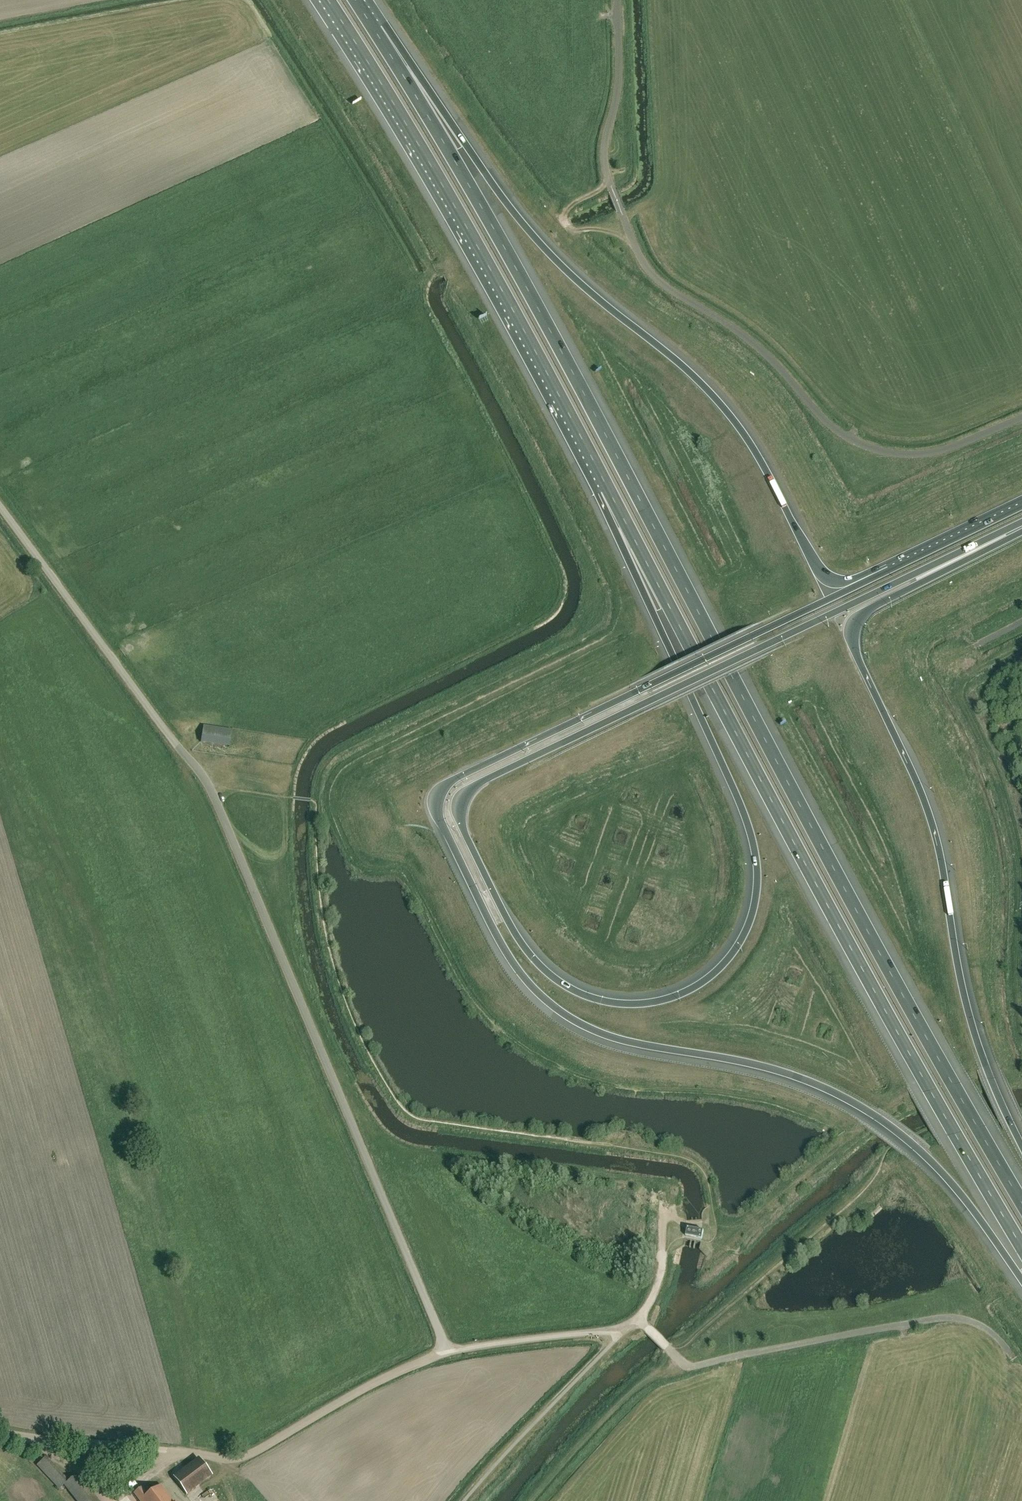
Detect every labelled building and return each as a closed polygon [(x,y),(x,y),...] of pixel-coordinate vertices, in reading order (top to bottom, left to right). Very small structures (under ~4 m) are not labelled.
[(201,742),(229,747),(231,730),(204,726),(201,742)] [(688,1228),(687,1232),(686,1236),(701,1239),(702,1239),(703,1235),(704,1231),(703,1230),(688,1228)] [(46,1457),(38,1466),(60,1489),(64,1485),(77,1500),(99,1500),(78,1474),(69,1481),(46,1457)] [(187,1495),(199,1485),(212,1476),(199,1458),(173,1477),(187,1495)] [(161,1485),(148,1494),(142,1487),(134,1493),(139,1500),(172,1500),(161,1485)]
